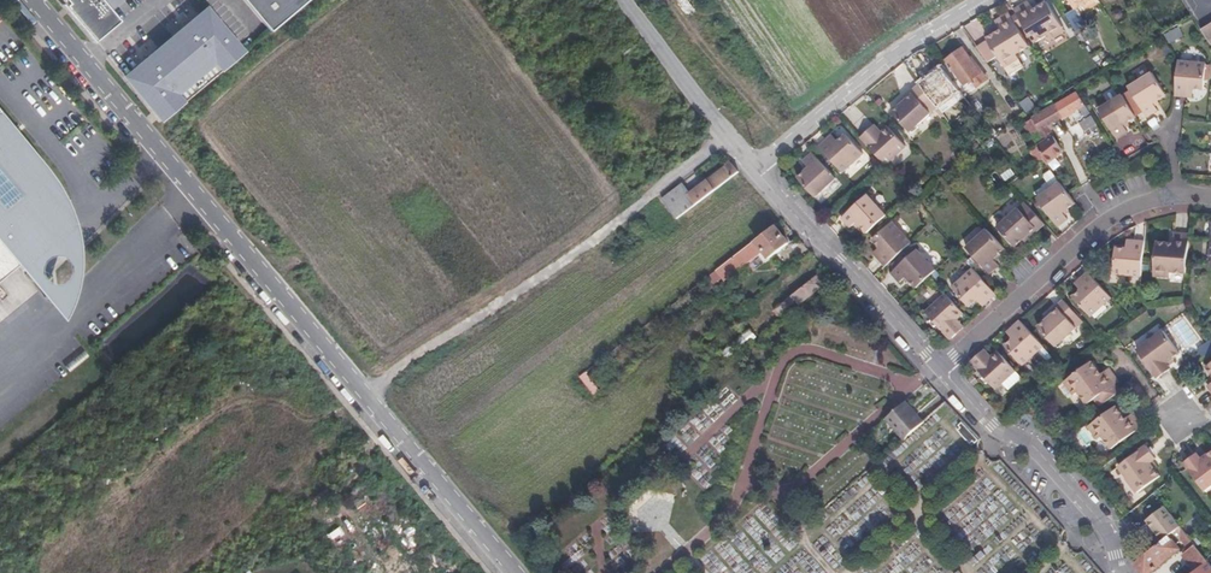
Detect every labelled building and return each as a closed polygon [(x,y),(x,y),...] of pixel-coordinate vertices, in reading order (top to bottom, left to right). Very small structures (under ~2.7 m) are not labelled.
[(73,9),(70,11),(96,42),(119,20),(109,8),(119,0),(65,0),(73,9)] [(270,31),(306,0),(244,0),(270,31)] [(1089,0),(1070,0),(1075,9),(1066,14),(1078,35),(1089,28),(1076,8),(1089,0)] [(1029,1),(1014,10),(1034,43),(1048,35),(1051,40),(1065,31),(1047,2),(1038,8),(1040,11),(1036,14),(1034,10),(1029,1)] [(125,77),(163,121),(215,77),(244,53),(207,9),(125,77)] [(1029,46),(1009,13),(995,22),(1001,30),(1003,34),(999,36),(997,33),(987,38),(988,41),(977,47),(988,62),(998,56),(1005,68),(1019,59),(1016,54),(1029,46)] [(1202,29),(1210,44),(1210,23),(1202,29)] [(1163,34),(1168,42),(1175,37),(1171,29),(1163,34)] [(978,88),(987,80),(963,48),(946,60),(953,68),(965,85),(972,81),(978,88)] [(1005,68),(1009,75),(1024,67),(1019,59),(1005,68)] [(1178,61),(1175,95),(1188,97),(1189,88),(1193,89),(1204,90),(1206,64),(1178,61)] [(942,67),(919,84),(937,109),(960,92),(942,67)] [(1129,87),(1147,117),(1158,110),(1155,106),(1153,103),(1158,100),(1166,95),(1152,72),(1129,87)] [(910,132),(937,109),(919,84),(905,98),(907,100),(900,105),(893,112),(910,132)] [(1078,121),(1091,113),(1078,92),(1033,118),(1033,119),(1025,124),(1032,135),(1040,131),(1043,136),(1047,142),(1039,147),(1044,156),(1042,157),(1044,160),(1047,164),(1064,152),(1051,131),(1048,127),(1051,125),(1056,122),(1055,120),(1061,116),(1062,119),(1072,113),(1078,121)] [(1136,117),(1122,95),(1099,109),(1117,139),(1128,132),(1125,127),(1123,125),(1128,122),(1136,117)] [(1032,97),(1021,101),(1025,113),(1036,108),(1032,97)] [(16,263),(8,254),(67,205),(64,197),(56,182),(48,172),(1,114),(0,113),(0,276),(16,263)] [(1097,124),(1092,115),(1080,123),(1085,131),(1097,124)] [(878,136),(882,133),(874,125),(870,128),(878,136)] [(870,128),(861,137),(886,165),(906,146),(888,127),(882,133),(878,136),(870,128)] [(829,138),(820,147),(827,155),(833,162),(843,172),(864,154),(846,134),(838,141),(835,144),(829,138)] [(833,135),(829,138),(835,144),(838,141),(833,135)] [(836,179),(813,153),(804,162),(807,165),(809,168),(805,171),(798,178),(815,197),(836,179)] [(829,166),(833,162),(827,155),(823,159),(829,166)] [(677,218),(740,171),(732,163),(691,193),(683,183),(662,199),(677,218)] [(991,176),(999,186),(1005,180),(997,171),(991,176)] [(1037,199),(1058,227),(1068,219),(1065,215),(1063,212),(1067,209),(1075,204),(1060,182),(1037,199)] [(868,195),(842,218),(851,227),(854,224),(857,222),(860,226),(867,233),(886,216),(868,195)] [(1025,202),(998,227),(1015,247),(1023,240),(1029,234),(1031,236),(1045,224),(1025,202)] [(16,263),(62,319),(67,307),(73,292),(77,274),(78,254),(76,232),(74,222),(67,205),(8,254),(16,263)] [(877,257),(886,266),(911,243),(892,222),(873,240),(880,247),(883,251),(877,257)] [(765,262),(789,243),(776,226),(756,242),(764,252),(760,255),(765,262)] [(966,248),(989,274),(999,265),(996,261),(993,259),(997,255),(1005,249),(987,229),(966,248)] [(1171,272),(1186,273),(1190,234),(1173,233),(1173,243),(1172,247),(1168,247),(1168,243),(1157,242),(1154,276),(1170,277),(1171,272)] [(1143,265),(1145,242),(1132,240),(1131,249),(1126,248),(1116,247),(1114,274),(1141,276),(1142,271),(1143,265)] [(724,278),(760,250),(753,242),(717,270),(724,278)] [(874,253),(877,257),(883,251),(880,247),(874,253)] [(901,256),(905,260),(912,254),(908,249),(901,256)] [(905,260),(891,273),(900,282),(904,279),(906,277),(910,280),(917,288),(930,276),(936,270),(917,250),(914,252),(912,254),(905,260)] [(987,303),(996,294),(973,268),(952,287),(970,307),(978,300),(981,296),(987,303)] [(935,280),(940,275),(936,270),(930,276),(935,280)] [(715,284),(722,278),(716,271),(709,276),(715,284)] [(1111,297),(1088,272),(1079,280),(1084,287),(1081,290),(1073,297),(1091,316),(1111,297)] [(800,303),(823,285),(819,280),(823,277),(820,273),(816,276),(793,295),(773,311),(778,316),(797,300),(800,303)] [(1084,287),(1079,280),(1075,284),(1081,290),(1084,287)] [(697,299),(705,292),(698,285),(691,291),(697,299)] [(926,312),(951,340),(960,331),(953,323),(957,319),(964,313),(946,294),(926,312)] [(983,306),(987,303),(981,296),(978,300),(983,306)] [(1038,327),(1056,346),(1083,321),(1063,300),(1050,312),(1052,315),(1046,320),(1038,327)] [(964,327),(957,319),(953,323),(960,331),(964,327)] [(1023,365),(1043,346),(1020,321),(1011,329),(1016,335),(1013,339),(1005,345),(1023,365)] [(756,337),(750,329),(721,353),(727,361),(756,337)] [(1007,333),(1013,339),(1016,335),(1011,329),(1007,333)] [(1158,379),(1171,369),(1168,366),(1166,363),(1172,358),(1180,353),(1164,331),(1137,350),(1158,379)] [(624,349),(621,345),(614,350),(617,354),(624,349)] [(987,361),(991,357),(984,349),(980,353),(987,361)] [(63,359),(68,369),(87,359),(82,350),(63,359)] [(980,353),(970,361),(995,389),(1002,383),(1016,371),(998,351),(991,357),(987,361),(980,353)] [(1087,404),(1119,381),(1109,368),(1100,374),(1097,377),(1094,373),(1098,371),(1091,361),(1064,382),(1074,395),(1078,392),(1087,404)] [(594,395),(601,389),(587,371),(579,377),(594,395)] [(1008,390),(1022,378),(1016,371),(1002,383),(1008,390)] [(924,423),(905,401),(886,418),(905,439),(924,423)] [(1112,449),(1143,426),(1134,413),(1125,419),(1122,422),(1119,418),(1122,416),(1116,406),(1088,426),(1098,440),(1103,436),(1112,449)] [(978,440),(962,422),(959,425),(960,427),(958,430),(970,443),(973,441),(975,443),(978,440)] [(1138,492),(1160,476),(1155,469),(1150,463),(1153,461),(1156,458),(1147,446),(1119,466),(1138,492)] [(1210,486),(1210,452),(1207,455),(1201,459),(1199,456),(1197,453),(1184,462),(1205,491),(1210,486)] [(1178,550),(1195,571),(1208,561),(1191,540),(1199,534),(1188,521),(1181,527),(1181,526),(1135,563),(1143,572),(1149,572),(1178,550)]
